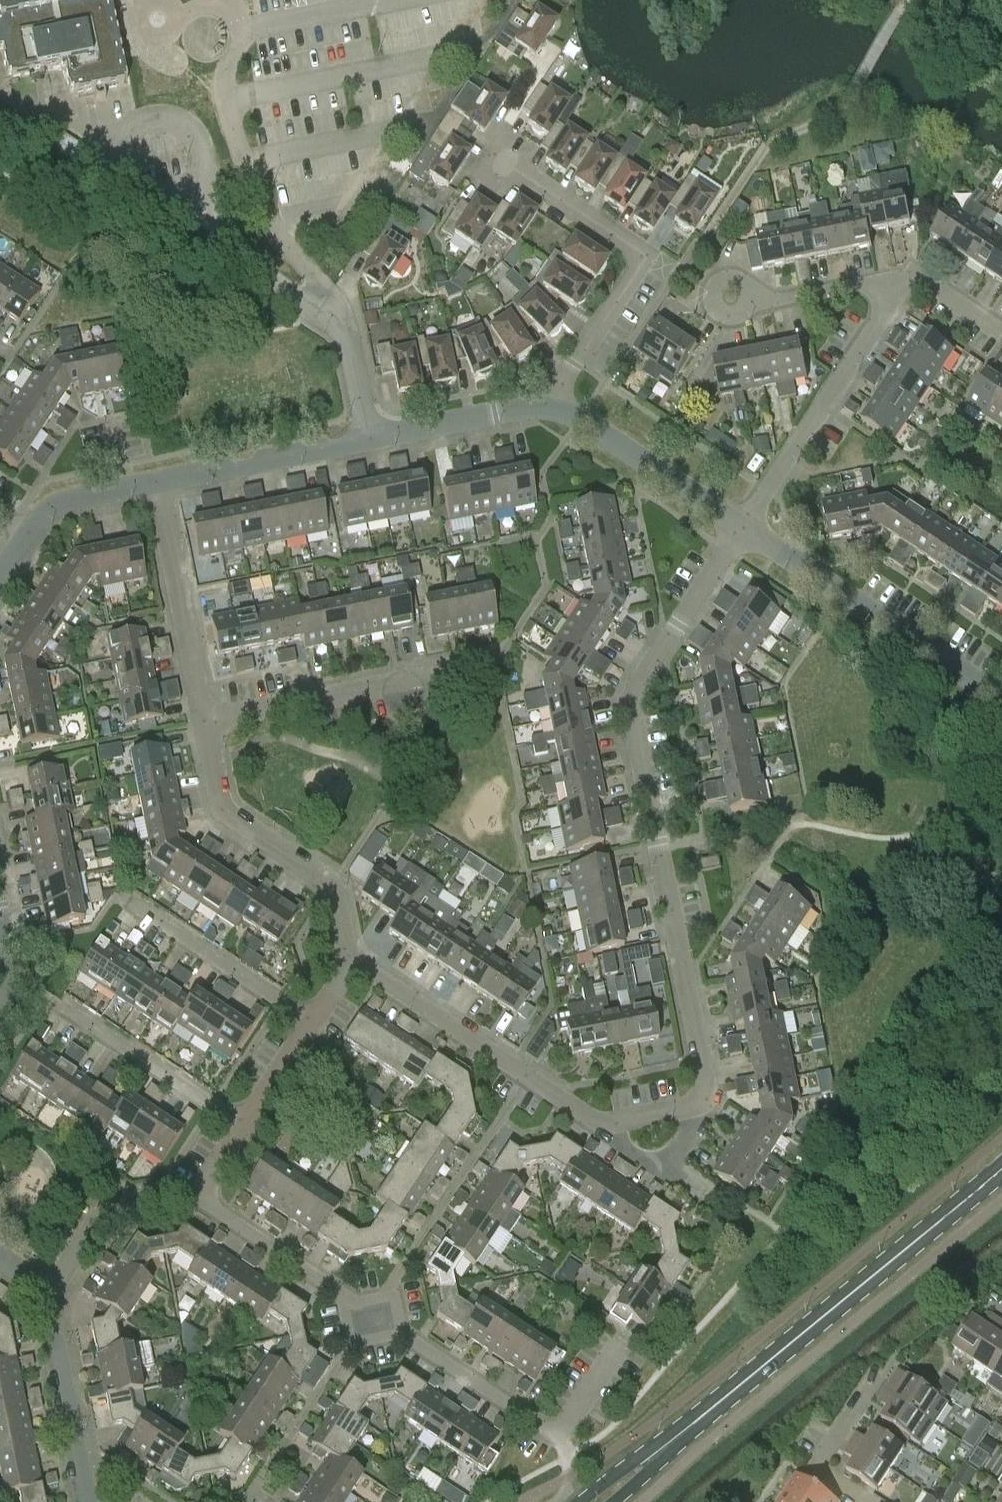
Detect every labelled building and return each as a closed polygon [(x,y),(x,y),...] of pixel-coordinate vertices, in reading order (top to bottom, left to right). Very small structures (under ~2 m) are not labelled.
[(2,52),(7,76),(10,76),(11,79),(64,68),(70,100),(74,100),(73,96),(93,92),(95,101),(105,99),(103,90),(124,86),(123,82),(126,82),(111,3),(107,3),(106,0),(84,4),(84,8),(78,10),(77,3),(80,2),(80,0),(0,0),(0,52),(2,52)] [(537,11),(530,22),(516,12),(494,46),(520,63),(527,53),(534,58),(556,24),(553,22),(552,20),(551,18),(550,17),(548,15),(546,15),(545,14),(543,14),(541,14),(537,11)] [(557,62),(551,71),(557,75),(564,66),(557,62)] [(466,88),(443,123),(464,136),(471,126),(483,135),(506,101),(502,99),(501,97),(500,95),(499,94),(498,93),(497,92),(495,91),(493,91),(492,91),(490,91),(486,88),(488,85),(474,76),(466,88)] [(547,138),(557,124),(559,120),(565,111),(569,105),(550,92),(550,93),(539,86),(523,111),(533,118),(528,125),(547,138)] [(572,115),(565,111),(559,120),(566,124),(572,115)] [(30,138),(97,181),(108,164),(42,120),(30,138)] [(442,155),(428,176),(432,178),(433,180),(434,181),(435,183),(436,184),(437,185),(439,186),(441,186),(442,186),(444,186),(448,189),(470,155),(457,147),(464,136),(443,123),(428,145),(442,155)] [(567,130),(557,124),(547,138),(540,149),(550,155),(545,163),(564,176),(572,163),(586,143),(586,142),(567,130)] [(674,157),(680,148),(671,142),(665,151),(674,157)] [(593,195),(601,182),(615,161),(596,149),(596,150),(586,143),(572,163),(582,170),(574,182),(593,195)] [(859,150),(860,157),(867,159),(874,157),(871,148),(859,150)] [(618,157),(615,161),(601,182),(611,189),(603,201),(622,214),(631,202),(644,181),(645,180),(626,168),(629,164),(618,157)] [(711,164),(703,159),(696,169),(704,175),(711,164)] [(1001,172),(992,187),(999,192),(1001,187),(1001,173),(1001,172)] [(910,223),(906,203),(904,190),(909,188),(906,173),(878,179),(889,229),(911,224),(910,223)] [(688,177),(673,199),(674,200),(672,203),(682,210),(674,222),(693,234),(715,201),(696,188),(699,184),(688,177)] [(873,195),(860,197),(868,233),(869,233),(889,229),(878,179),(870,180),(873,195)] [(652,233),(672,203),(674,200),(673,199),(655,187),(654,188),(644,181),(631,202),(641,208),(632,221),(652,233)] [(950,249),(978,206),(985,195),(978,190),(971,201),(963,214),(951,206),(931,237),(950,249)] [(852,205),(840,208),(842,216),(849,252),(872,247),(869,233),(868,233),(860,197),(851,199),(852,205)] [(495,214),(494,214),(476,201),(471,209),(460,202),(441,232),(451,239),(454,235),(473,247),(475,245),(482,234),(486,228),(495,214)] [(919,201),(906,203),(910,223),(923,220),(919,201)] [(512,210),(502,204),(502,203),(494,214),(495,214),(486,228),(496,234),(496,235),(515,248),(537,214),(518,202),(512,210)] [(828,256),(849,252),(842,216),(829,219),(826,204),(818,206),(828,256)] [(807,261),(828,256),(818,206),(809,208),(810,213),(798,216),(799,225),(807,261)] [(986,211),(978,206),(950,249),(968,261),(988,231),(978,224),(986,211)] [(437,222),(420,211),(409,228),(425,239),(437,222)] [(786,265),(807,261),(799,225),(787,228),(784,213),(775,215),(786,265)] [(763,269),(786,265),(775,215),(755,219),(758,233),(756,234),(763,269)] [(373,261),(362,278),(366,280),(367,282),(369,285),(371,286),(374,287),(377,288),(381,290),(409,249),(400,243),(379,229),(362,254),(373,261)] [(986,273),(1001,249),(1001,233),(999,238),(988,231),(968,261),(986,273)] [(488,238),(482,234),(475,245),(481,249),(488,238)] [(722,247),(727,240),(719,235),(714,242),(722,247)] [(555,268),(569,277),(575,267),(595,280),(608,261),(574,239),(562,258),(554,252),(547,263),(555,268)] [(758,242),(746,244),(752,272),(763,269),(758,242)] [(986,273),(1001,284),(1001,249),(986,273)] [(528,288),(528,289),(534,295),(546,307),(556,296),(576,309),(589,290),(569,277),(555,268),(547,263),(535,282),(528,288)] [(0,273),(0,312),(21,281),(3,269),(0,273)] [(441,275),(435,276),(436,286),(447,284),(446,278),(441,275)] [(0,312),(19,325),(40,294),(21,281),(0,312)] [(449,285),(448,287),(444,292),(445,293),(457,300),(462,293),(449,285)] [(563,323),(546,307),(534,295),(519,311),(512,305),(504,310),(509,317),(518,330),(530,322),(547,340),(563,323)] [(406,307),(407,319),(413,318),(417,314),(416,306),(406,307)] [(363,315),(366,327),(376,325),(374,313),(363,315)] [(485,322),(476,326),(485,347),(498,342),(513,363),(532,350),(518,330),(509,317),(490,330),(485,322)] [(650,378),(678,336),(653,319),(633,349),(651,361),(642,373),(650,378)] [(455,333),(445,335),(447,343),(450,359),(464,356),(474,378),(495,369),(485,347),(476,326),(475,324),(455,333)] [(892,337),(903,345),(908,337),(897,329),(892,337)] [(112,330),(102,331),(105,345),(115,342),(112,330)] [(910,350),(942,370),(954,352),(923,331),(910,350)] [(78,336),(69,338),(72,351),(81,349),(78,336)] [(677,378),(677,379),(697,348),(678,336),(650,378),(657,383),(661,378),(672,385),(677,378)] [(903,345),(892,337),(887,345),(898,352),(903,345)] [(42,381),(65,396),(70,388),(78,387),(79,387),(74,360),(72,351),(69,338),(60,340),(63,353),(59,354),(53,364),(43,380),(42,381)] [(411,341),(413,350),(416,366),(428,364),(433,387),(455,382),(450,359),(447,343),(425,348),(423,339),(411,341)] [(778,348),(788,398),(797,396),(794,382),(807,379),(800,344),(778,348)] [(416,366),(413,350),(391,355),(389,346),(376,348),(382,378),(395,375),(398,394),(421,390),(416,366)] [(779,400),(788,398),(778,348),(757,352),(764,388),(777,385),(779,400)] [(930,388),(942,370),(910,350),(898,368),(930,388)] [(95,356),(102,392),(125,388),(117,351),(95,356)] [(757,352),(735,357),(743,392),(764,388),(757,352)] [(80,397),(102,392),(95,356),(74,360),(79,387),(78,387),(80,397)] [(737,408),(746,407),(735,357),(713,361),(721,397),(734,394),(737,408)] [(15,362),(10,369),(16,374),(22,366),(15,362)] [(868,373),(879,381),(884,373),(873,365),(868,373)] [(918,406),(930,388),(898,368),(887,386),(918,406)] [(879,381),(868,373),(863,381),(874,388),(879,381)] [(988,374),(967,405),(986,418),(1001,393),(1001,383),(988,374)] [(34,375),(21,394),(53,414),(65,396),(42,381),(43,380),(34,375)] [(918,406),(887,386),(875,404),(906,424),(918,406)] [(652,394),(644,389),(638,398),(646,404),(652,394)] [(1001,428),(1001,393),(986,418),(1001,428)] [(21,394),(9,412),(41,432),(53,414),(21,394)] [(844,410),(855,417),(860,409),(849,401),(844,410)] [(893,443),(906,424),(875,404),(862,423),(893,443)] [(0,426),(0,431),(29,450),(41,432),(9,412),(0,426)] [(60,419),(71,426),(76,418),(65,412),(60,419)] [(66,434),(71,426),(60,419),(55,427),(66,434)] [(692,419),(687,427),(699,435),(704,427),(692,419)] [(29,450),(0,431),(0,458),(16,469),(29,450)] [(768,437),(753,440),(756,455),(771,452),(768,437)] [(738,446),(726,439),(719,450),(730,457),(738,446)] [(36,455),(47,462),(52,455),(42,447),(36,455)] [(502,451),(504,465),(514,463),(511,449),(502,451)] [(496,466),(504,465),(502,451),(493,453),(496,466)] [(42,470),(47,462),(36,455),(31,463),(42,470)] [(396,458),(399,471),(408,469),(406,456),(396,458)] [(396,458),(387,460),(390,473),(399,471),(396,458)] [(459,460),(462,473),(471,471),(468,458),(459,460)] [(453,475),(462,473),(459,460),(450,462),(453,475)] [(354,467),(357,480),(366,478),(363,465),(354,467)] [(354,467),(345,469),(348,482),(357,480),(354,467)] [(528,469),(506,473),(514,510),(536,505),(528,469)] [(873,483),(870,471),(861,473),(864,485),(873,483)] [(514,510),(506,473),(485,477),(492,514),(514,510)] [(423,476),(401,480),(408,517),(430,512),(423,476)] [(294,479),(297,492),(306,490),(303,477),(294,479)] [(485,477),(464,482),(471,518),(492,514),(485,477)] [(294,479),(285,481),(287,494),(297,492),(294,479)] [(401,480),(380,484),(387,521),(408,517),(401,480)] [(449,523),(471,518),(464,482),(442,486),(449,523)] [(380,484),(358,489),(366,525),(387,521),(380,484)] [(264,499),(261,486),(252,487),(254,501),(264,499)] [(252,487),(242,489),(245,502),(254,501),(252,487)] [(344,530),(366,525),(358,489),(336,493),(344,530)] [(209,496),(212,509),(221,507),(218,494),(209,496)] [(852,535),(873,531),(868,504),(869,504),(867,494),(845,499),(852,535)] [(209,496),(200,498),(203,511),(212,509),(209,496)] [(298,501),(306,538),(328,533),(320,496),(298,501)] [(575,507),(579,529),(616,521),(612,499),(575,507)] [(830,540),(852,535),(845,499),(822,503),(830,540)] [(868,504),(873,531),(882,529),(890,534),(905,512),(905,511),(888,500),(869,504),(868,504)] [(284,542),(306,538),(298,501),(277,505),(284,542)] [(910,503),(905,511),(905,512),(890,534),(908,546),(929,515),(910,503)] [(284,542),(277,505),(256,509),(263,546),(284,542)] [(242,550),(263,546),(256,509),(235,514),(242,550)] [(221,555),(242,550),(235,514),(213,518),(221,555)] [(947,527),(929,515),(908,546),(926,558),(947,527)] [(221,555),(213,518),(191,522),(199,559),(221,555)] [(125,523),(127,536),(137,533),(134,521),(125,523)] [(616,521),(579,529),(584,550),(621,543),(616,521)] [(558,533),(571,531),(569,522),(556,524),(558,533)] [(926,558),(944,570),(965,539),(947,527),(926,558)] [(90,530),(93,543),(102,541),(99,528),(90,530)] [(93,543),(90,530),(81,531),(84,545),(93,543)] [(572,539),(571,531),(558,533),(560,542),(572,539)] [(983,551),(965,539),(944,570),(962,582),(983,551)] [(857,557),(866,555),(863,542),(854,544),(857,557)] [(116,547),(123,584),(146,580),(138,543),(116,547)] [(584,550),(588,571),(625,564),(621,543),(584,550)] [(848,559),(857,557),(854,544),(845,546),(848,559)] [(101,589),(123,584),(116,547),(95,552),(100,578),(99,579),(101,589)] [(896,549),(888,560),(896,565),(903,554),(896,549)] [(962,582),(980,594),(1001,563),(983,551),(962,582)] [(91,581),(99,579),(100,578),(95,552),(75,556),(64,572),(63,573),(86,588),(91,581)] [(911,559),(903,554),(896,565),(904,570),(911,559)] [(303,566),(301,559),(291,561),(292,568),(303,566)] [(74,606),(86,588),(63,573),(64,572),(48,562),(48,563),(44,570),(50,574),(43,585),(74,606)] [(1001,563),(980,594),(998,606),(1001,601),(1001,563)] [(566,576),(579,573),(577,564),(565,567),(566,576)] [(588,571),(592,593),(619,587),(619,588),(629,586),(625,564),(588,571)] [(409,567),(412,580),(421,578),(418,565),(409,567)] [(403,582),(412,580),(409,567),(400,569),(403,582)] [(463,571),(466,584),(475,583),(473,569),(463,571)] [(466,584),(463,571),(454,573),(457,586),(466,584)] [(932,589),(939,578),(932,572),(924,584),(932,589)] [(581,582),(579,573),(566,576),(568,585),(581,582)] [(358,578),(360,591),(370,589),(367,576),(358,578)] [(360,591),(358,578),(349,580),(351,593),(360,591)] [(947,583),(939,578),(932,589),(940,594),(947,583)] [(227,587),(229,598),(251,594),(248,582),(227,587)] [(315,586),(318,600),(327,598),(325,584),(315,586)] [(742,603),(737,611),(768,632),(778,639),(791,620),(781,613),(777,611),(784,601),(759,584),(752,594),(749,592),(742,603)] [(62,624),(74,606),(43,585),(35,596),(29,592),(24,599),(62,624)] [(318,600),(315,586),(306,588),(309,601),(318,600)] [(619,587),(592,593),(594,602),(590,608),(589,609),(612,625),(623,607),(619,588),(619,587)] [(490,588),(467,593),(475,630),(497,625),(490,588)] [(406,591),(383,596),(391,632),(413,628),(406,591)] [(735,599),(723,591),(718,599),(729,606),(735,599)] [(467,593),(446,597),(454,634),(475,630),(467,593)] [(383,596),(362,600),(370,637),(391,632),(383,596)] [(968,596),(960,607),(968,612),(975,601),(968,596)] [(432,638),(454,634),(446,597),(424,602),(432,638)] [(50,642),(62,624),(24,599),(20,606),(26,610),(19,621),(50,642)] [(718,599),(713,607),(724,614),(729,606),(718,599)] [(370,637),(362,600),(341,604),(348,641),(370,637)] [(983,607),(975,601),(968,612),(976,618),(983,607)] [(283,644),(303,640),(304,639),(299,613),(300,612),(298,602),(276,607),(283,644)] [(86,603),(81,611),(92,618),(97,610),(86,603)] [(600,643),(612,625),(589,609),(590,608),(581,603),(569,622),(600,643)] [(341,604),(320,608),(327,645),(348,641),(341,604)] [(276,607),(254,611),(262,648),(283,644),(276,607)] [(305,650),(327,645),(320,608),(300,612),(299,613),(304,639),(303,640),(305,650)] [(254,611),(233,615),(241,652),(262,648),(254,611)] [(737,611),(725,629),(756,650),(768,632),(737,611)] [(218,657),(241,652),(233,615),(211,620),(218,657)] [(15,646),(15,645),(38,660),(50,642),(19,621),(11,633),(5,628),(0,635),(0,636),(15,646)] [(588,661),(600,643),(569,622),(557,640),(588,661)] [(619,629),(630,637),(635,629),(624,622),(619,629)] [(527,636),(534,626),(531,624),(524,634),(527,636)] [(87,626),(81,635),(89,641),(95,632),(87,626)] [(710,635),(700,628),(695,635),(705,642),(710,635)] [(625,644),(630,637),(619,629),(614,637),(625,644)] [(725,629),(713,647),(736,662),(735,663),(744,669),(756,650),(725,629)] [(111,661),(148,653),(144,631),(107,639),(111,661)] [(705,642),(695,635),(690,643),(700,650),(705,642)] [(63,639),(57,647),(68,654),(74,646),(63,639)] [(157,652),(170,649),(168,640),(155,643),(157,652)] [(606,673),(595,666),(588,661),(557,640),(544,659),(553,664),(553,663),(576,679),(583,668),(591,673),(601,680),(606,673)] [(35,677),(35,676),(33,668),(38,660),(15,645),(15,646),(4,662),(8,682),(35,677)] [(64,661),(68,654),(57,647),(52,654),(64,661)] [(706,684),(732,679),(730,670),(735,663),(736,662),(713,647),(702,664),(706,683),(706,684)] [(159,660),(172,658),(170,649),(157,652),(159,660)] [(285,652),(287,665),(296,663),(294,650),(285,652)] [(275,654),(278,667),(287,665),(285,652),(275,654)] [(148,653),(111,661),(116,682),(153,674),(148,653)] [(601,658),(595,666),(606,673),(611,665),(601,658)] [(254,672),(252,659),(242,661),(245,674),(254,672)] [(236,675),(245,674),(242,661),(233,663),(236,675)] [(571,686),(576,679),(553,663),(553,664),(542,681),(544,692),(522,696),(524,705),(573,695),(572,694),(571,686)] [(88,665),(90,674),(99,672),(97,664),(88,665)] [(45,674),(35,676),(35,677),(8,682),(12,704),(49,696),(45,674)] [(153,674),(116,682),(120,703),(157,696),(153,674)] [(736,700),(732,679),(706,684),(706,683),(695,685),(700,708),(736,700)] [(178,691),(176,682),(164,684),(165,694),(178,691)] [(745,698),(758,696),(756,687),(743,690),(745,698)] [(178,691),(165,694),(167,703),(180,700),(178,691)] [(550,722),(587,715),(583,692),(572,694),(573,695),(524,705),(526,714),(548,710),(550,722)] [(17,725),(54,717),(49,696),(12,704),(17,725)] [(157,696),(120,703),(124,725),(139,722),(155,719),(161,718),(157,696)] [(758,696),(745,698),(747,708),(760,705),(758,696)] [(740,720),(736,700),(700,708),(704,730),(714,728),(714,727),(741,721),(740,720)] [(533,748),(546,745),(555,743),(591,736),(587,715),(550,722),(553,734),(544,736),(531,738),(533,748)] [(8,727),(6,717),(0,718),(0,728),(8,727)] [(58,740),(54,717),(17,725),(21,747),(58,740)] [(719,748),(755,741),(752,725),(751,720),(751,718),(740,720),(741,721),(714,727),(714,728),(715,733),(719,748)] [(157,729),(155,719),(139,722),(141,732),(157,729)] [(103,736),(110,735),(107,721),(100,722),(103,736)] [(8,727),(0,728),(0,737),(10,735),(8,727)] [(559,764),(596,757),(591,736),(555,743),(559,764)] [(139,753),(130,755),(135,777),(179,768),(178,760),(170,762),(167,747),(164,748),(162,737),(136,742),(139,753)] [(697,753),(710,750),(708,741),(695,743),(697,753)] [(756,742),(755,741),(719,748),(723,769),(760,762),(756,742)] [(546,745),(533,748),(535,756),(547,754),(546,745)] [(111,748),(113,761),(122,760),(120,746),(111,748)] [(710,750),(697,753),(699,761),(712,758),(710,750)] [(554,787),(563,785),(600,778),(596,757),(559,764),(561,776),(540,781),(541,790),(554,787)] [(727,790),(764,783),(760,762),(723,769),(725,782),(727,790)] [(32,798),(68,791),(64,768),(27,776),(32,798)] [(179,768),(135,777),(139,798),(176,791),(173,778),(181,776),(179,768)] [(594,801),(594,802),(604,800),(600,778),(563,785),(567,805),(567,807),(594,801)] [(725,782),(704,786),(706,795),(718,792),(727,790),(725,782)] [(768,805),(764,783),(727,790),(729,799),(732,812),(768,805)] [(699,796),(706,795),(704,786),(697,787),(699,796)] [(556,796),(554,787),(541,790),(543,799),(556,796)] [(8,793),(10,802),(23,800),(21,790),(8,793)] [(727,790),(718,792),(706,795),(707,803),(729,799),(727,790)] [(73,813),(68,791),(32,798),(36,818),(36,819),(62,814),(63,815),(73,813)] [(176,791),(139,798),(143,820),(188,811),(186,803),(179,804),(176,791)] [(108,804),(119,802),(117,792),(106,794),(108,804)] [(25,808),(23,800),(10,802),(12,811),(25,808)] [(132,809),(131,800),(117,803),(119,811),(132,809)] [(773,803),(774,811),(790,808),(788,800),(773,803)] [(598,822),(596,813),(594,802),(594,801),(567,807),(567,805),(557,808),(562,830),(598,822)] [(97,816),(94,807),(81,809),(83,819),(97,816)] [(607,821),(620,818),(619,809),(596,813),(598,822),(607,821)] [(188,811),(143,820),(148,841),(174,835),(175,836),(185,835),(182,820),(189,819),(188,811)] [(67,835),(63,815),(62,814),(36,819),(36,818),(26,820),(28,834),(21,836),(22,844),(67,835)] [(620,818),(607,821),(609,830),(622,827),(620,818)] [(603,845),(598,822),(562,830),(566,852),(603,845)] [(358,858),(371,867),(387,842),(375,833),(358,858)] [(126,845),(139,843),(137,834),(124,836),(126,845)] [(32,850),(34,864),(71,856),(67,835),(22,844),(24,852),(32,850)] [(174,835),(148,841),(152,861),(168,872),(169,872),(184,850),(176,844),(175,836),(174,835)] [(436,838),(430,848),(440,855),(447,844),(436,838)] [(207,854),(214,843),(207,839),(200,849),(207,854)] [(78,845),(80,854),(93,852),(91,843),(78,845)] [(139,843),(126,845),(128,854),(140,852),(139,843)] [(222,848),(214,843),(207,854),(215,859),(222,848)] [(445,854),(455,861),(462,852),(451,844),(445,854)] [(169,872),(168,872),(162,880),(181,893),(202,862),(184,850),(169,872)] [(93,852),(80,854),(82,863),(95,861),(93,852)] [(37,877),(29,878),(31,886),(75,877),(84,876),(85,876),(82,863),(80,854),(71,856),(34,864),(37,877)] [(468,869),(475,859),(468,855),(462,864),(468,869)] [(722,869),(719,858),(701,862),(703,873),(722,869)] [(256,859),(250,867),(258,872),(263,864),(256,859)] [(606,860),(569,868),(573,890),(610,883),(606,860)] [(361,896),(379,908),(408,866),(400,861),(392,873),(381,866),(361,896)] [(202,862),(181,893),(199,905),(220,874),(202,862)] [(243,878),(250,867),(242,862),(235,873),(243,878)] [(426,878),(408,866),(379,908),(396,920),(397,920),(426,878)] [(486,880),(492,870),(485,866),(479,876),(486,880)] [(258,872),(250,867),(243,878),(251,883),(258,872)] [(619,881),(632,878),(630,869),(617,872),(619,881)] [(220,874),(199,905),(217,917),(238,885),(220,874)] [(40,893),(43,906),(80,899),(75,877),(31,886),(32,894),(40,893)] [(388,932),(407,945),(436,902),(425,895),(434,883),(426,878),(397,920),(396,920),(388,932)] [(634,887),(632,878),(619,881),(621,890),(634,887)] [(508,895),(514,886),(503,879),(497,888),(508,895)] [(241,920),(242,921),(259,932),(280,901),(268,893),(273,887),(266,882),(265,881),(255,897),(256,897),(241,920)] [(610,883),(573,890),(578,911),(615,904),(610,883)] [(86,886),(88,896),(101,893),(99,884),(86,886)] [(238,885),(217,917),(236,930),(242,921),(241,920),(256,897),(255,897),(238,885)] [(750,895),(761,902),(766,894),(755,887),(750,895)] [(768,907),(799,928),(812,909),(781,888),(768,907)] [(101,893),(88,896),(90,904),(103,902),(101,893)] [(520,923),(528,910),(525,898),(521,893),(508,915),(520,923)] [(761,902),(750,895),(744,902),(755,910),(761,902)] [(84,921),(80,899),(43,906),(45,919),(38,921),(39,928),(39,930),(84,921)] [(280,901),(259,932),(278,945),(303,907),(302,906),(295,902),(291,908),(280,901)] [(454,914),(436,902),(407,945),(425,957),(454,914)] [(615,904),(578,911),(582,932),(619,925),(615,904)] [(768,907),(756,925),(787,946),(799,928),(768,907)] [(628,923),(641,921),(639,912),(626,914),(628,923)] [(454,914),(425,957),(443,969),(463,938),(468,932),(457,925),(461,919),(454,914)] [(642,929),(641,921),(628,923),(630,932),(642,929)] [(112,923),(104,934),(112,939),(120,928),(112,923)] [(726,931),(737,938),(742,930),(731,923),(726,931)] [(518,934),(529,941),(533,935),(532,928),(526,924),(518,934)] [(619,925),(582,932),(587,955),(623,947),(619,925)] [(756,925),(744,943),(767,958),(766,959),(775,965),(787,946),(756,925)] [(549,930),(542,932),(543,939),(550,937),(549,930)] [(726,931),(720,938),(732,945),(737,938),(726,931)] [(443,969),(461,981),(489,938),(482,933),(474,945),(463,938),(443,969)] [(239,945),(247,950),(254,939),(246,934),(239,945)] [(497,943),(489,938),(461,981),(479,992),(499,962),(489,955),(497,943)] [(254,939),(247,950),(255,955),(262,944),(254,939)] [(78,973),(79,973),(97,986),(118,954),(99,942),(78,973)] [(148,948),(149,947),(140,942),(132,953),(140,958),(148,948)] [(767,958),(744,943),(733,960),(737,979),(737,980),(763,975),(761,966),(766,959),(767,958)] [(156,952),(149,947),(148,948),(140,958),(148,963),(156,952)] [(821,947),(812,962),(814,963),(821,968),(830,953),(821,947)] [(533,951),(525,962),(497,1004),(516,1017),(541,980),(529,972),(533,967),(539,965),(538,954),(533,951)] [(618,953),(626,994),(636,1044),(659,1039),(649,989),(635,992),(627,951),(618,953)] [(263,962),(249,953),(243,963),(257,972),(263,962)] [(136,966),(118,954),(97,986),(115,998),(136,966)] [(413,954),(405,967),(419,976),(428,963),(413,954)] [(601,957),(605,976),(617,973),(613,954),(601,957)] [(583,966),(582,956),(575,957),(577,967),(583,966)] [(499,962),(479,992),(497,1004),(525,962),(518,957),(510,969),(499,962)] [(814,963),(808,972),(815,976),(821,968),(814,963)] [(154,978),(136,966),(115,998),(133,1010),(154,978)] [(170,977),(177,983),(185,971),(177,966),(170,977)] [(193,976),(185,971),(177,983),(185,988),(193,976)] [(727,981),(731,1003),(768,996),(763,975),(737,980),(737,979),(727,981)] [(151,1021),(172,990),(154,978),(133,1010),(151,1021)] [(212,993),(220,998),(228,987),(220,982),(212,993)] [(774,985),(776,994),(790,992),(788,983),(774,985)] [(235,992),(238,989),(230,984),(228,987),(235,992)] [(594,1052),(615,1048),(608,1012),(605,997),(594,999),(591,984),(581,986),(584,1002),(594,1052)] [(235,992),(228,987),(220,998),(228,1003),(235,992)] [(190,1002),(189,1002),(172,990),(151,1021),(170,1034),(176,1025),(175,1025),(190,1002)] [(792,1001),(790,992),(776,994),(778,1003),(792,1001)] [(193,1037),(214,1005),(195,993),(189,1002),(190,1002),(175,1025),(176,1025),(193,1037)] [(615,1048),(636,1044),(626,994),(618,995),(620,1010),(608,1012),(615,1048)] [(768,996),(731,1003),(736,1025),(746,1024),(746,1022),(772,1017),(772,1016),(768,996)] [(373,997),(366,1007),(373,1011),(377,1010),(382,1003),(373,997)] [(594,1052),(584,1002),(566,1006),(567,1011),(555,1013),(558,1030),(566,1029),(572,1057),(594,1052)] [(232,1017),(214,1005),(193,1037),(211,1049),(232,1017)] [(248,1017),(256,1022),(263,1011),(255,1006),(248,1017)] [(363,1011),(343,1042),(362,1054),(382,1023),(363,1011)] [(748,1035),(739,1037),(741,1045),(750,1044),(786,1036),(782,1014),(772,1016),(772,1017),(746,1022),(746,1024),(748,1035)] [(812,1015),(815,1028),(821,1027),(818,1014),(812,1015)] [(403,1031),(409,1021),(401,1016),(396,1023),(397,1027),(403,1031)] [(251,1030),(232,1017),(211,1049),(230,1061),(251,1030)] [(409,1021),(403,1031),(409,1035),(413,1035),(418,1027),(409,1021)] [(547,1022),(543,1027),(536,1037),(547,1045),(554,1035),(552,1026),(547,1022)] [(400,1035),(382,1023),(362,1054),(380,1066),(400,1035)] [(51,1031),(43,1026),(35,1037),(44,1042),(51,1031)] [(400,1035),(380,1066),(398,1078),(418,1047),(400,1035)] [(791,1058),(786,1036),(750,1044),(754,1065),(791,1058)] [(726,1039),(728,1048),(741,1045),(739,1037),(726,1039)] [(446,1045),(437,1039),(432,1046),(433,1051),(440,1055),(446,1045)] [(824,1044),(812,1046),(813,1054),(826,1052),(824,1044)] [(50,1057),(31,1045),(10,1076),(29,1088),(50,1057)] [(64,1056),(72,1061),(80,1050),(72,1045),(64,1056)] [(743,1054),(741,1045),(728,1048),(730,1057),(743,1054)] [(437,1060),(418,1047),(398,1078),(417,1091),(425,1080),(437,1060)] [(80,1050),(72,1061),(80,1066),(87,1055),(80,1050)] [(50,1057),(29,1088),(47,1100),(68,1069),(50,1057)] [(795,1079),(791,1058),(754,1065),(758,1086),(795,1079)] [(437,1060),(425,1080),(451,1097),(452,1103),(471,1098),(467,1079),(471,1073),(454,1062),(450,1068),(437,1060)] [(68,1069),(47,1100),(65,1112),(86,1081),(68,1069)] [(101,1080),(109,1085),(116,1074),(108,1069),(101,1080)] [(116,1074),(109,1085),(117,1091),(124,1079),(116,1074)] [(735,1081),(737,1090),(750,1088),(748,1079),(735,1081)] [(758,1086),(763,1107),(789,1102),(789,1103),(799,1101),(795,1079),(758,1086)] [(86,1081),(65,1112),(83,1124),(104,1093),(86,1081)] [(143,1096),(151,1101),(159,1090),(151,1085),(143,1096)] [(375,1110),(384,1097),(367,1086),(359,1099),(375,1110)] [(752,1097),(750,1088),(737,1090),(739,1099),(752,1097)] [(159,1090),(151,1101),(159,1106),(166,1095),(159,1090)] [(104,1093),(83,1124),(102,1137),(108,1128),(107,1127),(122,1105),(121,1104),(104,1093)] [(107,1127),(108,1128),(125,1139),(146,1108),(127,1096),(121,1104),(122,1105),(107,1127)] [(475,1118),(471,1098),(452,1103),(453,1108),(436,1134),(455,1147),(463,1135),(469,1139),(481,1122),(475,1118)] [(789,1102),(763,1107),(765,1116),(760,1123),(759,1124),(782,1139),(793,1122),(789,1103),(789,1102)] [(146,1108),(125,1139),(143,1151),(164,1120),(146,1108)] [(188,1125),(195,1114),(187,1109),(180,1120),(188,1125)] [(770,1157),(782,1139),(759,1124),(760,1123),(751,1117),(739,1136),(770,1157)] [(164,1120),(143,1151),(162,1164),(183,1133),(164,1120)] [(442,1166),(455,1147),(436,1134),(424,1127),(412,1146),(442,1166)] [(758,1175),(770,1157),(739,1136),(727,1154),(758,1175)] [(805,1144),(794,1137),(789,1144),(800,1152),(805,1144)] [(548,1148),(533,1151),(536,1165),(549,1162),(566,1174),(580,1154),(555,1138),(548,1148)] [(589,1141),(583,1151),(589,1155),(593,1154),(598,1147),(589,1141)] [(795,1159),(800,1152),(789,1144),(785,1152),(795,1159)] [(430,1184),(442,1166),(412,1146),(400,1164),(430,1184)] [(536,1165),(533,1151),(519,1154),(508,1147),(492,1172),(512,1185),(523,1168),(536,1165)] [(455,1161),(463,1165),(468,1157),(458,1150),(454,1157),(455,1161)] [(599,1167),(580,1154),(566,1174),(559,1185),(578,1198),(599,1167)] [(745,1194),(758,1175),(727,1154),(714,1173),(745,1194)] [(284,1171),(265,1159),(244,1190),(263,1202),(284,1171)] [(619,1175),(626,1165),(617,1159),(612,1167),(613,1171),(619,1175)] [(430,1184),(400,1164),(388,1182),(419,1202),(430,1184)] [(478,1164),(472,1172),(480,1177),(483,1176),(488,1170),(478,1164)] [(626,1165),(619,1175),(625,1179),(629,1178),(634,1171),(626,1165)] [(596,1210),(617,1179),(599,1167),(578,1198),(596,1210)] [(777,1176),(782,1179),(787,1183),(794,1173),(783,1167),(777,1176)] [(281,1214),(302,1183),(284,1171),(263,1202),(281,1214)] [(523,1192),(512,1185),(492,1172),(479,1191),(511,1211),(523,1192)] [(765,1180),(776,1188),(782,1179),(777,1176),(771,1172),(765,1180)] [(444,1193),(450,1184),(443,1179),(438,1180),(434,1186),(444,1193)] [(614,1222),(635,1191),(617,1179),(596,1210),(614,1222)] [(776,1188),(765,1180),(760,1188),(772,1195),(776,1188)] [(406,1221),(419,1202),(388,1182),(375,1201),(387,1208),(406,1221)] [(320,1195),(302,1183),(281,1214),(299,1226),(320,1195)] [(653,1183),(648,1191),(649,1195),(655,1199),(662,1189),(653,1183)] [(439,1202),(444,1193),(434,1186),(430,1192),(431,1196),(439,1202)] [(454,1200),(464,1206),(468,1200),(467,1196),(460,1191),(454,1200)] [(479,1191),(468,1209),(499,1229),(508,1236),(520,1218),(511,1211),(479,1191)] [(633,1234),(640,1223),(654,1203),(635,1191),(614,1222),(633,1234)] [(243,1194),(236,1204),(245,1210),(250,1202),(249,1199),(243,1194)] [(318,1239),(332,1219),(339,1208),(320,1195),(299,1226),(318,1239)] [(454,1200),(448,1208),(456,1213),(460,1212),(464,1206),(454,1200)] [(658,1235),(660,1247),(675,1244),(672,1229),(678,1220),(654,1203),(640,1223),(658,1235)] [(398,1234),(406,1221),(387,1208),(369,1234),(364,1235),(367,1254),(386,1251),(393,1255),(404,1238),(398,1234)] [(499,1229),(468,1209),(456,1227),(487,1247),(499,1229)] [(715,1219),(705,1212),(700,1219),(710,1226),(715,1219)] [(272,1228),(279,1218),(273,1214),(269,1214),(264,1222),(272,1228)] [(410,1222),(420,1229),(426,1220),(418,1215),(414,1216),(410,1222)] [(285,1222),(279,1218),(272,1228),(281,1233),(286,1226),(285,1222)] [(358,1237),(332,1219),(318,1239),(331,1247),(327,1253),(343,1264),(348,1258),(367,1254),(364,1235),(358,1237)] [(443,1232),(436,1227),(430,1236),(440,1242),(444,1236),(443,1232)] [(487,1247),(456,1227),(443,1246),(463,1259),(474,1266),(487,1247)] [(161,1241),(164,1256),(177,1253),(195,1265),(208,1245),(183,1228),(177,1238),(161,1241)] [(218,1232),(211,1241),(218,1246),(221,1245),(226,1238),(218,1232)] [(137,1238),(120,1262),(140,1276),(152,1259),(164,1256),(161,1241),(147,1244),(137,1238)] [(305,1239),(300,1246),(308,1252),(315,1242),(309,1239),(305,1239)] [(663,1260),(651,1277),(671,1291),(675,1293),(675,1294),(684,1300),(690,1293),(676,1283),(688,1266),(678,1259),(675,1244),(660,1247),(661,1249),(663,1260)] [(227,1257),(208,1245),(195,1265),(187,1276),(206,1289),(227,1257)] [(463,1259),(443,1246),(427,1271),(436,1277),(440,1292),(454,1289),(451,1276),(463,1259)] [(247,1265),(254,1256),(245,1250),(240,1257),(241,1261),(247,1265)] [(116,1261),(106,1254),(100,1263),(108,1268),(112,1267),(116,1261)] [(254,1256),(247,1265),(254,1270),(257,1269),(262,1262),(254,1256)] [(227,1257),(206,1289),(224,1301),(245,1269),(227,1257)] [(562,1271),(574,1278),(580,1269),(569,1261),(562,1271)] [(120,1262),(108,1281),(139,1302),(151,1283),(140,1276),(120,1262)] [(263,1281),(245,1269),(224,1301),(242,1313),(263,1281)] [(640,1270),(627,1289),(659,1310),(671,1291),(651,1277),(640,1270)] [(281,1274),(276,1281),(277,1285),(283,1289),(290,1280),(281,1274)] [(100,1303),(110,1310),(122,1319),(126,1321),(139,1302),(108,1281),(95,1300),(100,1303)] [(263,1281),(242,1313),(261,1325),(269,1314),(282,1294),(263,1281)] [(95,1287),(88,1282),(82,1290),(92,1297),(96,1290),(95,1287)] [(454,1289),(440,1292),(443,1307),(436,1317),(461,1333),(474,1313),(456,1302),(454,1289)] [(627,1289),(608,1317),(625,1329),(631,1319),(646,1329),(659,1310),(627,1289)] [(306,1310),(282,1294),(269,1314),(286,1325),(289,1338),(303,1335),(300,1320),(306,1310)] [(671,1304),(679,1309),(684,1300),(675,1294),(670,1300),(671,1304)] [(474,1313),(461,1333),(480,1346),(500,1315),(482,1302),(474,1313)] [(95,1311),(105,1318),(110,1310),(100,1303),(95,1311)] [(91,1324),(96,1353),(120,1349),(116,1328),(122,1319),(110,1310),(105,1318),(102,1322),(91,1324)] [(500,1315),(480,1346),(498,1358),(518,1327),(500,1315)] [(953,1350),(974,1364),(1001,1323),(991,1316),(984,1327),(973,1319),(953,1350)] [(16,1360),(13,1345),(20,1343),(16,1324),(9,1325),(0,1319),(0,1363),(16,1360)] [(1001,1323),(974,1364),(994,1376),(995,1377),(1001,1366),(1001,1323)] [(518,1327),(498,1358),(516,1370),(536,1338),(518,1327)] [(291,1351),(280,1368),(299,1381),(300,1381),(313,1390),(328,1367),(315,1358),(316,1357),(306,1350),(305,1347),(303,1335),(289,1338),(291,1351)] [(188,1358),(196,1346),(184,1337),(188,1358)] [(459,1338),(453,1347),(461,1353),(466,1346),(465,1342),(459,1338)] [(536,1338),(516,1370),(535,1382),(544,1368),(553,1374),(565,1357),(536,1338)] [(96,1353),(101,1376),(138,1368),(133,1346),(120,1349),(96,1353)] [(209,1355),(196,1346),(188,1358),(209,1355)] [(92,1355),(81,1358),(83,1368),(92,1366),(94,1363),(92,1355)] [(25,1369),(34,1367),(32,1357),(20,1359),(22,1366),(25,1369)] [(480,1366),(489,1371),(495,1362),(489,1358),(485,1358),(480,1366)] [(16,1360),(0,1363),(0,1386),(20,1382),(16,1360)] [(256,1380),(287,1400),(299,1382),(280,1368),(268,1361),(256,1380)] [(501,1366),(495,1362),(489,1371),(497,1377),(502,1370),(501,1366)] [(988,1386),(1001,1395),(1001,1366),(995,1377),(994,1376),(988,1386)] [(142,1391),(138,1368),(101,1376),(105,1398),(129,1394),(142,1391)] [(885,1392),(926,1419),(935,1425),(949,1404),(899,1371),(885,1392)] [(411,1408),(424,1388),(399,1372),(393,1382),(378,1385),(380,1399),(393,1397),(411,1408)] [(434,1375),(427,1385),(434,1389),(438,1389),(443,1381),(434,1375)] [(957,1386),(944,1377),(937,1388),(950,1396),(957,1386)] [(256,1380),(244,1398),(275,1418),(287,1400),(256,1380)] [(380,1399),(378,1385),(363,1388),(353,1381),(336,1406),(356,1419),(368,1402),(380,1399)] [(521,1382),(516,1390),(525,1395),(531,1386),(525,1381),(521,1382)] [(20,1382),(0,1386),(0,1408),(24,1403),(20,1382)] [(307,1400),(312,1391),(303,1385),(299,1391),(299,1395),(307,1400)] [(96,1388),(87,1390),(89,1400),(101,1398),(99,1391),(96,1388)] [(422,1432),(443,1401),(424,1388),(411,1408),(403,1420),(422,1432)] [(30,1391),(27,1394),(29,1401),(40,1399),(38,1389),(30,1391)] [(935,1425),(926,1419),(885,1392),(879,1402),(889,1409),(882,1420),(921,1446),(935,1425)] [(966,1395),(962,1401),(971,1407),(976,1399),(967,1393),(966,1395)] [(133,1414),(129,1394),(105,1398),(111,1427),(123,1425),(126,1427),(135,1433),(143,1421),(133,1414)] [(464,1409),(470,1399),(461,1394),(457,1401),(457,1405),(464,1409)] [(232,1416),(263,1436),(275,1418),(244,1398),(232,1416)] [(322,1398),(317,1407),(324,1412),(328,1411),(332,1404),(322,1398)] [(40,1399),(29,1401),(30,1409),(34,1411),(42,1410),(40,1399)] [(470,1399),(464,1409),(470,1413),(474,1412),(479,1405),(470,1399)] [(440,1444),(461,1413),(443,1401),(422,1432),(440,1444)] [(29,1424),(24,1403),(0,1408),(0,1430),(29,1424)] [(356,1419),(336,1406),(324,1425),(355,1446),(368,1427),(356,1419)] [(461,1413),(440,1444),(458,1456),(479,1425),(461,1413)] [(288,1427),(294,1419),(287,1414),(283,1415),(279,1421),(288,1427)] [(219,1435),(230,1442),(250,1455),(263,1436),(232,1416),(219,1435)] [(125,1448),(144,1460),(164,1429),(145,1417),(143,1421),(135,1433),(125,1448)] [(979,1417),(974,1425),(985,1433),(991,1425),(979,1417)] [(497,1418),(493,1425),(493,1429),(500,1433),(506,1423),(497,1418)] [(282,1436),(288,1427),(279,1421),(275,1427),(275,1431),(282,1436)] [(1001,1431),(1001,1427),(997,1423),(990,1434),(997,1439),(1001,1431)] [(29,1424),(0,1430),(0,1452),(33,1445),(29,1424)] [(344,1463),(355,1446),(324,1425),(311,1444),(317,1448),(326,1454),(330,1457),(331,1456),(343,1464),(344,1463)] [(498,1437),(479,1425),(458,1456),(487,1475),(498,1458),(488,1452),(498,1437)] [(311,1430),(304,1426),(298,1434),(308,1441),(312,1434),(311,1430)] [(125,1448),(135,1433),(126,1427),(116,1443),(125,1448)] [(184,1442),(164,1429),(144,1460),(163,1473),(176,1453),(184,1442)] [(851,1444),(892,1470),(905,1450),(876,1430),(868,1441),(858,1434),(851,1444)] [(49,1442),(47,1432),(38,1433),(36,1437),(38,1444),(49,1442)] [(985,1437),(979,1446),(992,1455),(998,1445),(985,1437)] [(49,1442),(38,1444),(39,1451),(42,1454),(51,1452),(49,1442)] [(219,1460),(206,1462),(209,1476),(224,1473),(234,1480),(250,1455),(230,1442),(219,1460)] [(877,1492),(892,1470),(851,1444),(844,1454),(855,1461),(848,1472),(877,1492)] [(37,1466),(33,1445),(0,1452),(0,1472),(0,1474),(37,1466)] [(326,1454),(317,1448),(312,1455),(319,1460),(323,1459),(326,1454)] [(255,1457),(264,1464),(270,1455),(263,1450),(259,1451),(255,1457)] [(123,1452),(117,1462),(125,1468),(130,1460),(130,1456),(123,1452)] [(163,1473),(160,1476),(157,1480),(175,1493),(187,1489),(194,1479),(209,1476),(206,1462),(193,1465),(176,1453),(163,1473)] [(330,1457),(319,1474),(350,1494),(363,1475),(344,1463),(343,1464),(331,1456),(330,1457)] [(42,1488),(37,1466),(0,1474),(5,1496),(18,1494),(18,1493),(42,1488)] [(149,1473),(145,1480),(153,1486),(157,1480),(160,1476),(153,1472),(149,1473)] [(47,1476),(44,1479),(46,1487),(58,1485),(56,1474),(47,1476)] [(294,1483),(303,1489),(307,1483),(307,1479),(299,1474),(294,1483)] [(350,1494),(319,1474),(307,1492),(323,1501),(345,1501),(350,1494)] [(402,1489),(408,1480),(401,1475),(395,1485),(402,1489)] [(797,1475),(786,1491),(802,1501),(838,1501),(797,1475)] [(434,1493),(442,1498),(449,1486),(442,1482),(434,1493)] [(303,1489),(294,1483),(288,1491),(295,1496),(299,1495),(303,1489)] [(42,1488),(18,1493),(18,1494),(20,1501),(44,1501),(42,1488)] [(197,1501),(208,1500),(206,1490),(195,1493),(197,1501)] [(786,1491),(779,1501),(802,1501),(786,1491)] [(307,1492),(300,1501),(323,1501),(307,1492)]
